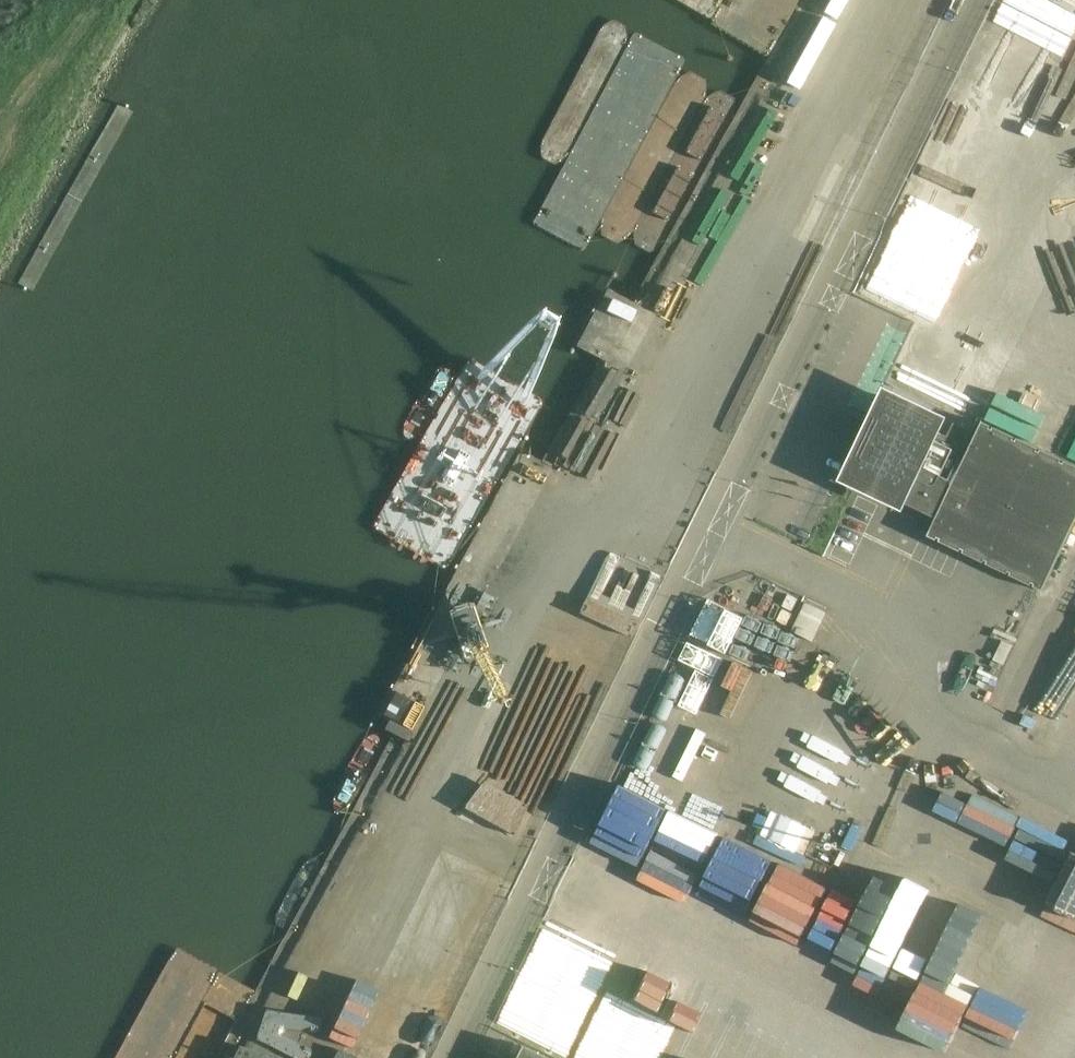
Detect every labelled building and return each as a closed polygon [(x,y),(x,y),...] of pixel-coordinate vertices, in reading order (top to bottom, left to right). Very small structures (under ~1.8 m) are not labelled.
[(976,435),(962,430),(953,425),(946,437),(935,432),(940,422),(886,396),(871,429),(879,433),(878,437),(870,439),(869,439),(869,440),(870,440),(872,448),(871,451),(916,473),(901,504),(935,521),(927,538),(1043,593),(1074,525),(1074,467),(982,423),(976,435)] [(862,447),(846,480),(900,506),(901,504),(916,473),(871,451),(862,447)] [(877,660),(800,623),(795,635),(871,671),(877,660)] [(793,636),(783,659),(860,696),(871,673),(793,636)] [(513,1057),(545,1057),(519,1046),(513,1057)]
